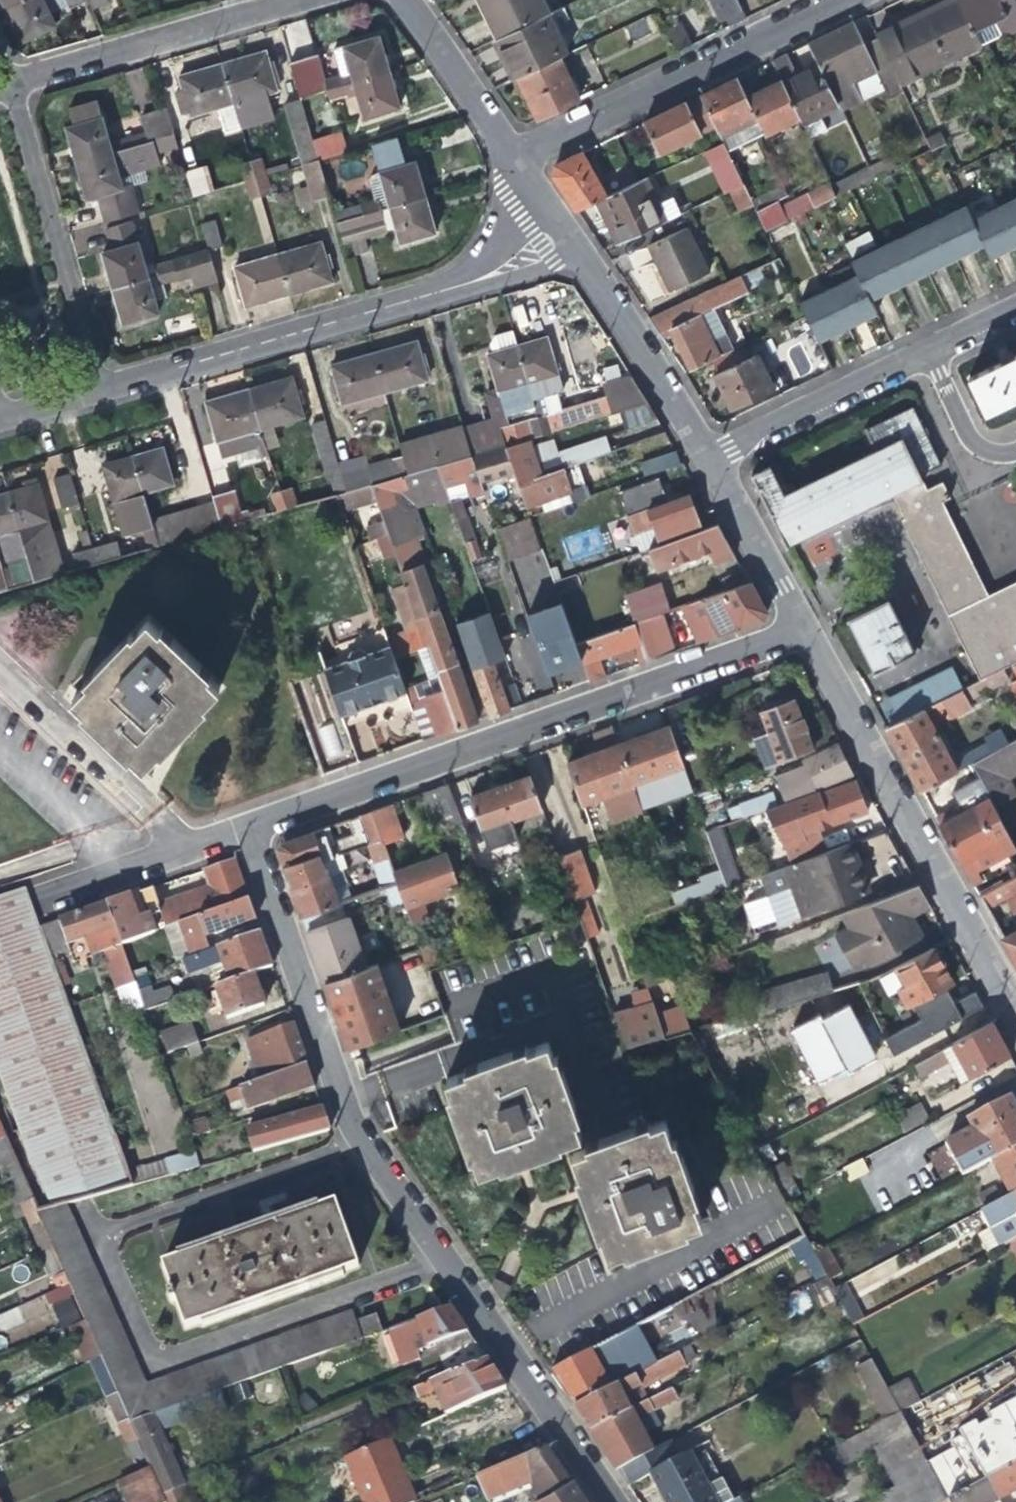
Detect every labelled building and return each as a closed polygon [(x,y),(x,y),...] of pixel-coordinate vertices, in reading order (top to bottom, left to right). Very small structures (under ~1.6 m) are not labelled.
[(42,0),(19,0),(5,7),(15,26),(21,39),(54,23),(48,11),(42,0)] [(48,11),(66,1),(68,6),(82,0),(42,0),(48,11)] [(94,14),(111,8),(108,0),(88,0),(94,14)] [(499,37),(546,11),(540,0),(481,0),(486,11),(499,37)] [(737,0),(711,0),(720,18),(728,14),(740,8),(737,0)] [(980,42),(960,0),(945,0),(921,11),(889,27),(912,75),(980,42)] [(1014,0),(960,0),(980,42),(1000,33),(1001,36),(1015,28),(1015,5),(1014,0)] [(514,76),(518,74),(560,54),(565,52),(546,11),(499,37),(495,39),(508,64),(514,76)] [(631,39),(651,33),(646,19),(627,25),(631,39)] [(666,26),(677,49),(692,42),(682,19),(666,26)] [(866,72),(875,67),(863,44),(852,20),(831,31),(812,40),(807,42),(817,62),(825,78),(861,62),(866,72)] [(286,26),(291,43),(308,38),(303,21),(286,26)] [(899,81),(912,75),(889,27),(875,34),(877,37),(899,81)] [(382,56),(377,37),(332,51),(339,76),(322,81),(314,55),(288,63),(298,98),(324,90),(387,72),(382,56)] [(903,90),(899,81),(877,37),(863,44),(875,67),(889,97),(903,90)] [(277,98),(271,76),(268,65),(264,52),(247,57),(221,65),(232,104),(257,97),(259,103),(277,98)] [(841,112),(825,78),(817,62),(806,67),(796,72),(787,52),(772,59),(780,77),(797,113),(803,126),(802,127),(803,130),(841,112)] [(579,96),(560,54),(518,74),(539,116),(561,105),(579,96)] [(274,63),(268,65),(271,76),(278,74),(274,63)] [(239,128),(232,104),(221,65),(202,70),(177,77),(191,123),(209,118),(207,111),(216,109),(223,133),(239,128)] [(392,89),(387,72),(324,90),(327,101),(354,93),(361,118),(398,109),(392,89)] [(751,124),(752,110),(744,93),(736,76),(722,83),(699,94),(721,139),(725,148),(755,133),(751,124)] [(761,130),(797,113),(780,77),(763,84),(744,93),(752,110),(761,130)] [(708,128),(715,142),(721,139),(699,94),(670,107),(642,121),(656,153),(708,128)] [(69,146),(75,164),(152,141),(173,134),(166,109),(139,117),(144,133),(118,140),(119,144),(108,146),(100,117),(95,101),(68,108),(73,125),(64,127),(69,146)] [(283,106),(300,165),(316,161),(311,143),(310,140),(299,101),(283,106)] [(938,124),(923,131),(928,142),(943,135),(938,124)] [(335,132),(310,140),(311,143),(316,161),(341,153),(335,132)] [(334,223),(335,222),(424,197),(419,177),(414,162),(404,165),(396,137),(369,145),(378,173),(369,175),(367,179),(373,201),(331,213),(334,223)] [(722,191),(726,189),(741,182),(725,148),(721,139),(715,142),(701,149),(722,191)] [(159,164),(152,141),(75,164),(80,183),(85,198),(95,195),(103,222),(138,212),(130,186),(121,188),(118,177),(159,164)] [(603,196),(580,150),(571,155),(555,162),(552,174),(575,209),(600,197),(603,196)] [(259,159),(249,162),(254,179),(264,175),(259,159)] [(191,196),(229,185),(232,185),(225,160),(184,173),(191,196)] [(326,196),(316,161),(300,165),(307,190),(311,200),(326,196)] [(240,164),(245,181),(254,179),(249,162),(240,164)] [(876,164),(868,168),(872,177),(881,173),(876,164)] [(866,165),(829,183),(835,195),(872,177),(868,168),(866,165)] [(269,192),(264,175),(254,179),(259,196),(269,192)] [(647,175),(603,196),(600,197),(610,218),(620,239),(683,210),(672,188),(656,196),(647,175)] [(250,199),(259,196),(254,179),(245,181),(250,199)] [(828,180),(767,211),(769,214),(759,219),(764,230),(835,195),(829,183),(828,180)] [(736,208),(750,201),(741,182),(726,189),(736,208)] [(994,191),(1001,206),(1014,200),(1007,184),(994,191)] [(780,186),(750,201),(759,219),(769,214),(767,211),(765,206),(785,196),(780,186)] [(314,210),(311,200),(307,190),(294,194),(300,214),(314,210)] [(429,214),(424,197),(335,222),(342,244),(350,241),(353,252),(364,249),(361,238),(384,231),(381,221),(390,218),(397,241),(434,231),(429,214)] [(1014,200),(1001,206),(1015,235),(1015,199),(1014,200)] [(973,220),(984,244),(990,256),(1006,248),(1015,244),(1015,235),(1001,206),(973,220)] [(970,251),(984,244),(973,220),(966,207),(937,220),(956,258),(970,251)] [(942,264),(956,258),(937,220),(909,234),(927,271),(942,264)] [(199,225),(207,249),(207,251),(220,247),(213,221),(199,225)] [(106,269),(111,287),(173,269),(171,259),(154,264),(154,266),(144,269),(130,222),(105,229),(111,248),(101,252),(106,269)] [(658,262),(670,288),(707,271),(686,225),(648,242),(658,262)] [(915,277),(927,271),(909,234),(881,248),(899,285),(915,277)] [(299,247),(275,253),(286,292),(312,285),(330,280),(316,235),(297,240),(299,247)] [(886,291),(899,285),(881,248),(851,262),(858,276),(869,299),(886,291)] [(207,249),(171,259),(173,269),(209,259),(207,251),(207,249)] [(268,298),(286,292),(275,253),(251,259),(251,254),(230,260),(236,280),(230,281),(235,298),(240,296),(243,305),(268,298)] [(777,257),(761,264),(768,279),(784,272),(777,257)] [(216,281),(209,259),(173,269),(111,287),(117,308),(121,321),(157,312),(153,298),(163,296),(160,283),(191,274),(194,287),(216,281)] [(832,267),(839,284),(858,276),(851,262),(850,259),(832,267)] [(739,274),(703,290),(712,308),(747,291),(739,274)] [(839,284),(830,289),(847,324),(862,317),(875,311),(869,299),(858,276),(839,284)] [(833,331),(847,324),(830,289),(800,303),(805,316),(817,339),(833,331)] [(732,350),(712,308),(703,290),(646,317),(657,334),(670,328),(679,346),(690,370),(732,350)] [(531,340),(515,345),(531,398),(556,391),(561,389),(545,336),(531,340)] [(397,345),(372,352),(384,391),(426,379),(415,340),(397,345)] [(533,407),(531,398),(515,345),(502,349),(485,354),(495,388),(484,392),(491,418),(461,427),(469,454),(504,444),(525,437),(541,433),(536,414),(505,423),(503,416),(533,407)] [(341,403),(384,391),(372,352),(352,358),(329,364),(341,403)] [(994,365),(969,377),(985,410),(1015,395),(1015,354),(994,365)] [(725,385),(728,391),(723,394),(731,410),(773,389),(756,355),(719,372),(725,385)] [(270,381),(246,388),(257,427),(302,415),(298,402),(303,401),(299,384),(293,385),(290,375),(270,381)] [(616,411),(619,410),(646,403),(636,387),(629,376),(603,383),(612,412),(616,411)] [(265,452),(257,427),(246,388),(227,394),(204,400),(206,408),(200,410),(205,428),(211,426),(217,448),(230,451),(255,444),(257,454),(265,452)] [(562,412),(556,391),(531,398),(533,407),(536,414),(546,411),(547,416),(562,412)] [(647,402),(646,403),(619,410),(626,430),(658,421),(647,402)] [(769,464),(751,473),(785,544),(891,492),(902,516),(898,518),(923,567),(978,677),(1005,663),(1015,657),(1015,576),(985,591),(944,507),(939,498),(945,495),(938,480),(925,485),(919,473),(939,463),(911,404),(865,426),(874,447),(836,466),(782,492),(769,464)] [(546,411),(536,414),(541,433),(586,420),(582,406),(562,412),(547,416),(546,411)] [(327,475),(328,474),(339,471),(335,461),(322,416),(310,420),(327,475)] [(399,444),(402,453),(407,471),(436,463),(469,454),(461,427),(460,425),(399,444)] [(535,464),(525,437),(504,444),(512,468),(517,482),(561,468),(558,457),(535,464)] [(504,470),(512,468),(504,444),(469,454),(477,478),(488,475),(485,466),(501,461),(504,470)] [(147,451),(130,456),(140,491),(171,482),(161,447),(147,451)] [(576,464),(590,459),(587,447),(572,451),(576,464)] [(658,470),(681,462),(674,450),(654,458),(658,470)] [(344,489),(400,473),(407,471),(402,453),(368,463),(364,452),(335,461),(339,471),(344,489)] [(485,500),(477,478),(469,454),(436,463),(443,483),(447,494),(463,540),(472,537),(458,497),(454,498),(449,484),(457,481),(464,479),(473,504),(485,500)] [(113,499),(140,491),(130,456),(117,460),(102,464),(113,499)] [(551,507),(601,490),(599,481),(593,479),(596,470),(594,464),(593,458),(590,459),(576,464),(561,468),(517,482),(526,506),(548,497),(551,507)] [(408,493),(443,483),(436,463),(407,471),(400,473),(408,493)] [(333,492),(335,492),(344,489),(339,471),(328,474),(333,492)] [(76,501),(68,473),(52,478),(59,506),(76,501)] [(411,503),(408,493),(400,473),(344,489),(335,492),(342,512),(344,519),(359,514),(356,505),(374,499),(419,626),(386,637),(389,644),(393,657),(426,646),(441,689),(455,726),(467,722),(476,719),(421,564),(424,563),(413,535),(403,506),(411,503)] [(628,491),(635,509),(674,495),(670,488),(664,476),(628,491)] [(19,488),(6,492),(20,542),(24,554),(26,561),(32,580),(62,571),(35,478),(26,481),(28,486),(19,488)] [(412,505),(447,494),(443,483),(408,493),(411,503),(412,505)] [(209,492),(211,500),(219,525),(233,521),(237,520),(227,487),(209,492)] [(286,487),(275,490),(280,508),(291,505),(286,487)] [(272,510),(280,508),(275,490),(268,492),(272,510)] [(148,518),(140,491),(113,499),(121,527),(131,531),(141,528),(151,526),(148,518)] [(684,491),(674,495),(635,509),(625,512),(632,530),(654,523),(660,541),(680,534),(697,528),(693,511),(689,502),(684,491)] [(24,554),(20,542),(6,492),(0,494),(0,541),(5,558),(24,554)] [(148,518),(151,526),(156,544),(219,525),(211,500),(148,518)] [(422,532),(412,505),(411,503),(403,506),(413,535),(422,532)] [(537,541),(528,515),(495,527),(504,554),(537,541)] [(697,528),(680,534),(660,541),(646,546),(655,568),(708,550),(713,562),(733,555),(723,537),(715,522),(697,528)] [(141,528),(147,547),(156,544),(151,526),(141,528)] [(114,540),(89,547),(94,562),(118,555),(114,540)] [(69,553),(73,568),(94,562),(89,547),(69,553)] [(32,580),(26,561),(0,569),(0,589),(32,580)] [(721,576),(725,588),(748,580),(741,569),(721,576)] [(573,572),(551,579),(554,589),(577,580),(573,572)] [(620,588),(632,620),(661,610),(669,607),(658,575),(620,588)] [(756,595),(748,580),(725,588),(676,605),(694,641),(761,618),(765,610),(756,595)] [(914,649),(888,595),(849,614),(862,641),(874,667),(914,649)] [(559,601),(545,606),(565,663),(579,658),(573,641),(559,601)] [(545,606),(526,613),(546,670),(558,665),(565,663),(545,606)] [(487,610),(483,611),(499,658),(503,656),(487,610)] [(674,649),(661,610),(632,620),(645,659),(674,649)] [(507,708),(499,686),(491,660),(499,658),(483,611),(454,621),(487,715),(498,711),(507,708)] [(171,733),(186,716),(214,686),(144,617),(69,696),(112,736),(141,764),(171,733)] [(615,650),(631,644),(635,656),(637,662),(645,659),(632,620),(573,641),(579,658),(586,680),(603,674),(597,656),(615,650)] [(405,691),(393,657),(389,644),(365,652),(364,649),(360,647),(357,646),(350,649),(348,651),(347,654),(347,659),(323,667),(340,714),(372,703),(405,691)] [(631,644),(615,650),(619,662),(629,658),(635,656),(631,644)] [(1012,675),(1005,663),(978,677),(959,687),(940,697),(948,715),(969,704),(966,699),(1012,675)] [(882,701),(893,722),(921,707),(940,697),(959,687),(947,667),(882,701)] [(529,676),(512,681),(520,703),(536,698),(529,676)] [(512,681),(499,686),(507,708),(520,703),(512,681)] [(753,687),(761,710),(776,704),(768,682),(753,687)] [(446,729),(455,726),(441,689),(423,695),(435,733),(446,729)] [(930,724),(948,715),(940,697),(921,707),(930,724)] [(760,710),(767,730),(777,759),(810,747),(801,722),(792,698),(776,704),(761,710),(760,710)] [(930,724),(921,707),(893,722),(886,725),(904,758),(921,789),(971,761),(994,748),(988,738),(948,759),(930,724)] [(318,728),(327,757),(342,752),(333,723),(318,728)] [(631,783),(629,779),(616,742),(609,724),(589,731),(596,750),(585,753),(567,760),(581,800),(600,793),(631,783)] [(646,732),(616,742),(629,779),(680,761),(667,724),(646,732)] [(762,764),(777,759),(767,730),(752,735),(762,764)] [(994,748),(971,761),(995,804),(1015,793),(1005,774),(1015,768),(1015,735),(994,748)] [(772,776),(781,800),(791,797),(805,792),(814,789),(849,772),(843,760),(835,743),(800,760),(801,764),(772,776)] [(513,779),(498,784),(510,817),(540,807),(528,774),(513,779)] [(807,797),(805,792),(791,797),(798,817),(802,828),(806,841),(832,832),(828,822),(865,809),(859,794),(853,779),(817,791),(818,793),(807,797)] [(980,779),(953,791),(960,808),(987,796),(980,779)] [(460,820),(447,782),(422,791),(435,829),(460,820)] [(640,809),(631,783),(600,793),(609,819),(640,809)] [(480,828),(510,817),(498,784),(485,789),(469,795),(480,828)] [(940,808),(933,812),(944,833),(949,842),(998,816),(987,796),(946,818),(940,808)] [(775,825),(798,817),(791,797),(781,800),(768,805),(775,825)] [(401,837),(388,802),(370,809),(380,838),(382,845),(401,837)] [(339,852),(367,842),(380,838),(370,809),(358,813),(346,817),(351,832),(334,838),(339,852)] [(1010,840),(998,816),(949,842),(958,858),(962,867),(966,874),(974,871),(969,863),(1010,840)] [(279,857),(282,865),(319,851),(322,858),(329,856),(336,853),(325,825),(278,842),(276,848),(279,857)] [(367,842),(371,856),(384,851),(382,845),(380,838),(367,842)] [(781,862),(799,915),(863,892),(854,865),(846,840),(781,862)] [(557,855),(579,915),(589,912),(583,894),(593,891),(577,848),(569,851),(557,855)] [(397,887),(408,918),(427,912),(422,899),(457,886),(444,850),(427,856),(394,868),(400,885),(397,887)] [(333,869),(329,856),(322,858),(319,851),(282,865),(286,876),(289,885),(326,872),(333,869)] [(395,881),(384,851),(371,856),(382,885),(395,881)] [(193,892),(155,905),(163,927),(177,923),(217,908),(216,905),(245,896),(240,879),(232,858),(203,869),(209,886),(193,892)] [(771,866),(757,872),(760,879),(774,873),(771,866)] [(673,901),(724,883),(719,869),(697,876),(698,881),(669,891),(673,901)] [(331,886),(326,872),(289,885),(295,902),(299,915),(339,901),(350,897),(344,882),(331,886)] [(977,894),(984,907),(1000,898),(1008,914),(1015,910),(1015,873),(977,894)] [(909,910),(926,902),(916,883),(835,912),(844,927),(832,934),(849,965),(862,959),(865,965),(903,945),(901,939),(919,929),(913,918),(909,910)] [(24,1141),(49,1202),(127,1182),(20,886),(0,893),(0,1075),(24,1141)] [(163,927),(155,905),(149,887),(140,890),(147,911),(154,931),(163,927)] [(129,894),(104,903),(118,943),(150,932),(154,931),(147,911),(140,890),(129,894)] [(246,898),(217,908),(177,923),(182,939),(198,933),(199,936),(204,934),(204,936),(253,919),(250,910),(246,898)] [(344,915),(339,901),(299,915),(304,929),(344,915)] [(100,950),(113,987),(132,980),(129,974),(118,943),(104,903),(74,913),(38,925),(49,954),(68,949),(72,960),(100,950)] [(586,935),(596,931),(589,912),(579,915),(581,922),(586,935)] [(356,947),(344,915),(304,929),(310,946),(316,962),(356,947)] [(220,959),(227,979),(251,971),(270,965),(264,948),(257,929),(215,944),(215,946),(194,954),(198,967),(220,959)] [(1000,937),(1009,953),(1015,964),(1015,929),(1000,937)] [(417,945),(425,966),(436,962),(429,940),(417,945)] [(932,945),(893,966),(903,985),(891,991),(900,1007),(951,980),(942,964),(945,962),(942,957),(938,948),(934,950),(932,945)] [(362,965),(356,947),(316,962),(322,979),(338,974),(362,965)] [(372,1014),(378,1032),(395,1026),(372,961),(362,965),(338,974),(346,996),(353,993),(356,1002),(333,1011),(339,1026),(372,1014)] [(144,969),(129,974),(132,980),(141,1008),(156,1002),(144,969)] [(257,989),(251,971),(227,979),(213,984),(223,1014),(261,1002),(257,989)] [(826,971),(794,980),(798,996),(830,987),(826,971)] [(346,996),(338,974),(322,979),(330,1003),(333,1011),(356,1002),(353,993),(346,996)] [(763,1006),(798,996),(794,980),(759,990),(763,1006)] [(626,1045),(663,1035),(656,1014),(646,985),(629,990),(633,1005),(612,1010),(620,1031),(621,1030),(626,1045)] [(819,1012),(791,1027),(817,1077),(843,1063),(846,1068),(874,1053),(862,1031),(848,1003),(821,1017),(819,1012)] [(681,1005),(656,1014),(663,1035),(689,1027),(681,1005)] [(372,1014),(339,1026),(345,1044),(378,1032),(372,1014)] [(163,1047),(181,1041),(194,1037),(189,1020),(157,1031),(163,1047)] [(957,1079),(1008,1053),(1000,1037),(991,1021),(912,1063),(918,1073),(946,1058),(957,1079)] [(243,1037),(256,1078),(305,1063),(298,1045),(290,1022),(243,1037)] [(197,1048),(194,1037),(181,1041),(185,1052),(197,1048)] [(513,1155),(580,1131),(546,1038),(465,1068),(445,1075),(481,1167),(513,1155)] [(310,1077),(305,1063),(256,1078),(215,1091),(218,1099),(240,1093),(243,1105),(312,1083),(310,1077)] [(990,1159),(1015,1146),(1015,1109),(1009,1095),(965,1119),(970,1129),(943,1144),(960,1175),(987,1161),(990,1159)] [(902,1136),(928,1122),(918,1104),(893,1117),(902,1136)] [(250,1149),(328,1127),(325,1121),(320,1106),(244,1127),(250,1149)] [(585,1147),(570,1152),(585,1195),(607,1255),(698,1221),(661,1121),(652,1124),(585,1147)] [(1,1179),(17,1171),(13,1162),(0,1135),(0,1176),(1,1179)] [(765,1143),(754,1149),(761,1163),(773,1157),(765,1143)] [(1008,1195),(1015,1191),(1015,1146),(990,1159),(1008,1195)] [(197,1164),(191,1148),(161,1157),(166,1172),(197,1164)] [(863,1159),(845,1166),(849,1179),(867,1173),(863,1159)] [(765,1169),(781,1200),(796,1192),(779,1162),(765,1169)] [(18,1217),(23,1214),(33,1209),(17,1171),(1,1179),(18,1217)] [(981,1209),(999,1200),(992,1188),(975,1197),(981,1209)] [(144,1385),(62,1201),(50,1205),(33,1209),(37,1218),(49,1245),(61,1271),(65,1281),(70,1292),(83,1320),(99,1355),(103,1366),(115,1391),(128,1421),(130,1420),(175,1404),(192,1398),(217,1389),(360,1337),(350,1311),(144,1385)] [(183,1326),(199,1320),(201,1324),(342,1273),(340,1268),(355,1263),(344,1232),(333,1201),(318,1206),(316,1201),(263,1220),(235,1230),(232,1221),(215,1227),(218,1236),(175,1252),(176,1256),(160,1262),(170,1290),(165,1292),(169,1300),(173,1298),(183,1326)] [(27,1223),(37,1218),(33,1209),(23,1214),(27,1223)] [(825,1247),(811,1255),(822,1275),(825,1281),(839,1274),(825,1247)] [(51,1276),(55,1286),(65,1281),(61,1271),(51,1276)] [(60,1296),(70,1292),(65,1281),(55,1286),(60,1296)] [(851,1322),(862,1316),(849,1288),(837,1294),(851,1322)] [(439,1355),(474,1340),(461,1322),(450,1305),(389,1327),(388,1327),(402,1364),(419,1358),(416,1350),(426,1346),(425,1344),(434,1341),(439,1355)] [(83,1363),(89,1360),(99,1355),(83,1320),(66,1327),(83,1363)] [(560,1391),(572,1408),(627,1379),(612,1351),(645,1334),(640,1324),(547,1372),(560,1391)] [(480,1350),(474,1340),(439,1355),(446,1373),(485,1357),(480,1350)] [(686,1347),(627,1379),(572,1408),(579,1419),(589,1432),(631,1410),(623,1396),(693,1359),(686,1347)] [(93,1370),(103,1366),(99,1355),(89,1360),(93,1370)] [(440,1387),(449,1409),(496,1390),(505,1386),(497,1375),(485,1357),(446,1373),(412,1388),(416,1396),(440,1387)] [(854,1370),(881,1421),(897,1413),(886,1392),(869,1361),(854,1370)] [(906,1381),(886,1392),(897,1413),(918,1402),(906,1381)] [(671,1388),(631,1410),(589,1432),(598,1446),(605,1455),(643,1435),(659,1427),(651,1413),(676,1400),(671,1388)] [(222,1402),(217,1389),(192,1398),(197,1411),(222,1402)] [(504,1409),(496,1390),(449,1409),(407,1427),(415,1445),(461,1426),(464,1436),(472,1433),(478,1430),(474,1420),(504,1409)] [(104,1396),(120,1434),(131,1429),(128,1421),(115,1391),(104,1396)] [(180,1420),(175,1404),(130,1420),(161,1492),(176,1485),(180,1484),(177,1477),(156,1429),(180,1420)] [(945,1501),(897,1413),(881,1421),(817,1455),(826,1472),(878,1445),(899,1487),(871,1501),(945,1501)] [(143,1454),(131,1429),(120,1434),(132,1460),(143,1454)] [(619,1476),(629,1492),(653,1479),(665,1501),(730,1501),(731,1501),(719,1481),(706,1488),(687,1453),(677,1458),(668,1441),(651,1450),(643,1435),(605,1455),(619,1476)] [(360,1501),(410,1501),(415,1500),(404,1475),(386,1436),(340,1455),(360,1501)] [(533,1471),(550,1497),(572,1483),(559,1465),(546,1446),(477,1474),(485,1493),(505,1485),(504,1483),(533,1471)] [(163,1500),(159,1492),(146,1462),(114,1477),(125,1501),(159,1501),(163,1500)] [(1010,1501),(1007,1495),(1015,1490),(1015,1464),(986,1480),(997,1500),(998,1501),(1012,1501),(1010,1501)] [(207,1473),(204,1466),(196,1469),(199,1476),(207,1473)] [(196,1469),(177,1477),(180,1484),(199,1476),(196,1469)] [(997,1500),(986,1480),(945,1501),(946,1501),(994,1501),(997,1500)] [(572,1483),(550,1497),(539,1501),(585,1501),(572,1483)] [(176,1485),(161,1492),(165,1501),(183,1501),(176,1485)] [(415,1500),(410,1501),(446,1501),(440,1490),(415,1500)] [(1007,1495),(1010,1501),(1012,1501),(1015,1501),(1015,1490),(1007,1495)]
